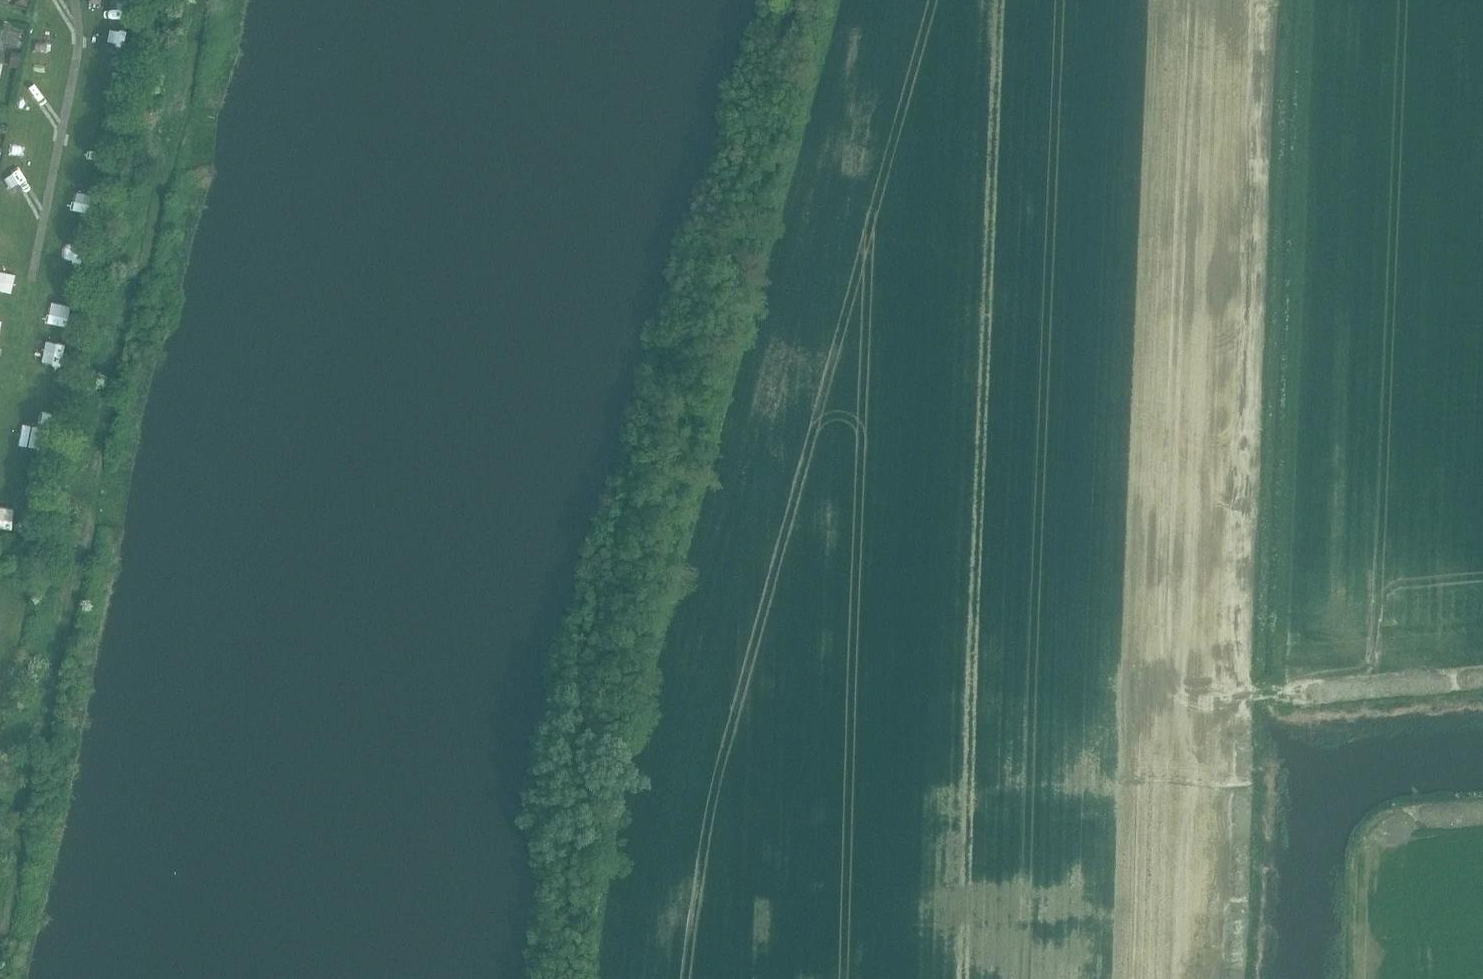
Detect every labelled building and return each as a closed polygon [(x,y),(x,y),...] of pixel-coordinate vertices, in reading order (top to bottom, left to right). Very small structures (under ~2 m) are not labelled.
[(0,95),(0,108),(11,110),(14,98),(0,95)]
